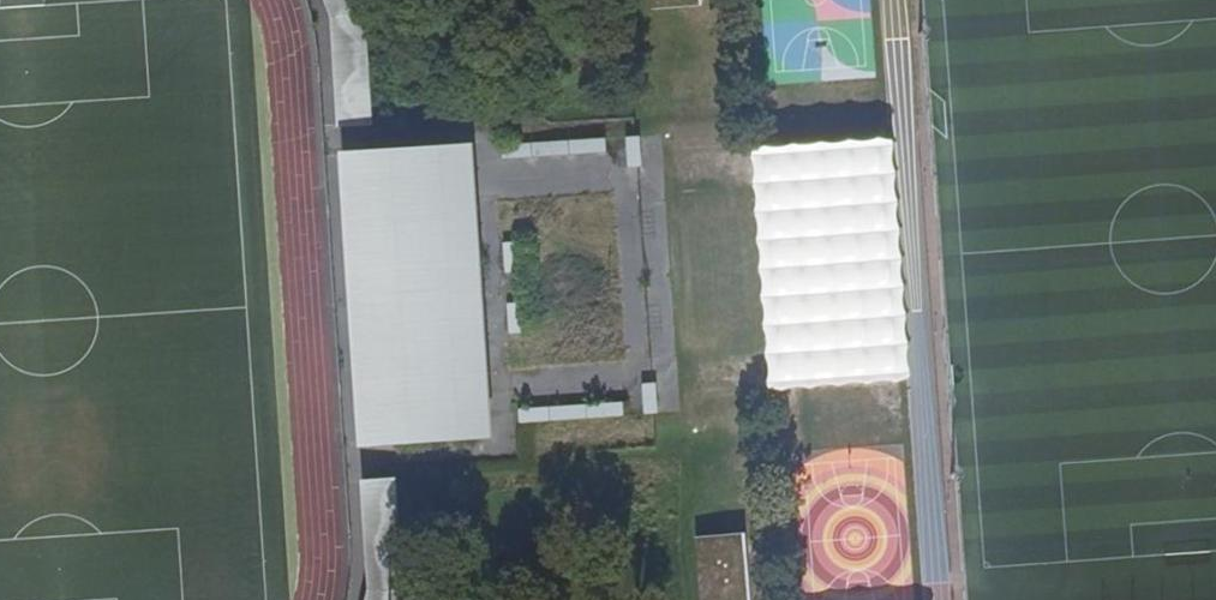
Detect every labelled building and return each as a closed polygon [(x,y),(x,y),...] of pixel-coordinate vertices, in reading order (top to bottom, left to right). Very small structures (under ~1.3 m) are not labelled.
[(334,18),(340,127),(373,125),(369,13),(365,0),(327,0),(334,18)] [(645,135),(630,135),(633,166),(646,165),(645,135)] [(885,137),(754,146),(771,384),(901,375),(885,137)] [(611,138),(506,144),(506,159),(590,153),(610,152),(611,138)] [(488,438),(468,143),(367,150),(386,445),(488,438)] [(522,241),(508,242),(509,272),(524,271),(522,241)] [(528,333),(526,302),(512,302),(514,333),(528,333)] [(663,412),(661,382),(647,383),(648,413),(663,412)] [(628,401),(524,408),(523,422),(628,415),(628,401)] [(408,589),(400,477),(366,479),(372,586),(369,599),(406,599),(408,589)] [(695,535),(700,599),(751,599),(745,531),(695,535)]
